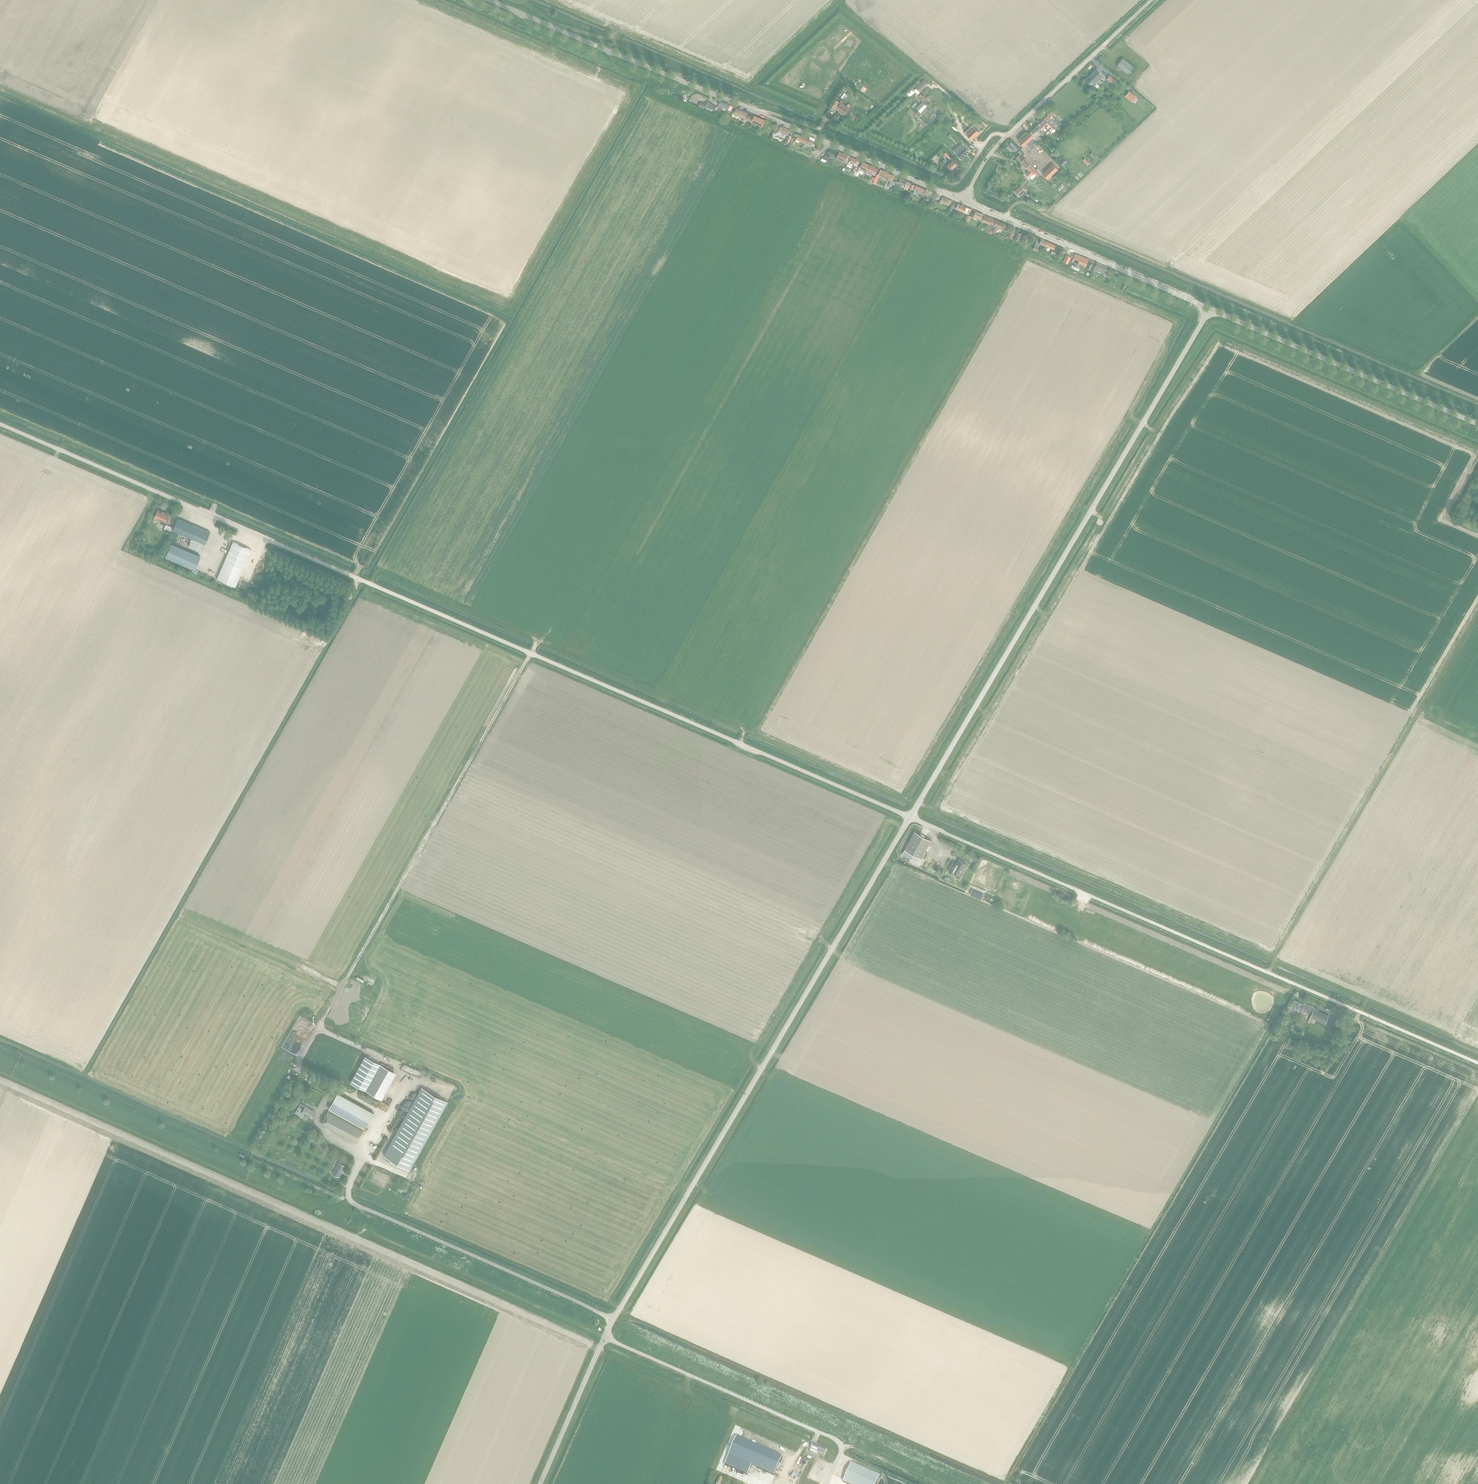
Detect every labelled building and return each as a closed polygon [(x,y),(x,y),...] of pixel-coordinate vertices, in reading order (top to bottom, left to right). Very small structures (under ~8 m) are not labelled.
[(1123,58),(1117,65),(1129,75),(1135,67),(1123,58)] [(1093,72),(1099,77),(1101,75),(1103,77),(1104,76),(1097,69),(1093,72)] [(1101,79),(1099,77),(1093,72),(1089,76),(1096,83),(1099,80),(1100,80),(1101,79)] [(1118,82),(1110,75),(1107,79),(1115,85),(1118,82)] [(1104,91),(1096,83),(1089,76),(1085,79),(1089,83),(1091,85),(1093,87),(1094,85),(1102,93),(1104,91)] [(1129,92),(1126,96),(1132,100),(1134,96),(1129,92)] [(839,102),(836,100),(832,106),(844,115),(849,108),(841,103),(842,102),(840,101),(839,102)] [(721,101),(718,107),(721,108),(722,106),(728,109),(730,105),(721,101)] [(922,101),(916,108),(918,110),(924,104),(922,101)] [(711,108),(715,110),(716,106),(713,105),(713,104),(708,102),(706,107),(711,109),(711,108)] [(734,114),(741,117),(740,119),(744,121),(747,113),(736,108),(734,114)] [(1053,110),(1048,114),(1056,122),(1057,124),(1060,122),(1056,118),(1058,116),(1053,110)] [(1048,114),(1044,118),(1050,124),(1052,126),(1056,122),(1048,114)] [(754,115),(752,121),(762,126),(765,120),(754,115)] [(1052,126),(1050,124),(1044,118),(1037,124),(1044,131),(1047,134),(1054,128),(1052,126)] [(974,123),(965,132),(967,134),(966,134),(971,139),(979,133),(978,132),(981,130),(974,123)] [(1039,135),(1044,131),(1037,124),(1033,128),(1039,135)] [(781,127),(781,128),(776,126),(774,132),(776,133),(777,132),(779,132),(779,131),(788,135),(789,130),(781,127)] [(1035,139),(1039,135),(1033,128),(1028,132),(1035,139)] [(1035,140),(1035,139),(1028,132),(1019,141),(1023,146),(1033,137),(1035,140)] [(803,142),(806,137),(798,134),(796,139),(799,140),(798,143),(801,144),(802,142),(803,142)] [(815,144),(812,143),(813,140),(806,137),(803,142),(814,147),(815,144)] [(1011,141),(1006,147),(1011,152),(1012,151),(1013,152),(1014,151),(1015,152),(1018,149),(1011,141)] [(959,145),(953,150),(955,152),(961,159),(969,151),(962,143),(959,145)] [(851,156),(839,151),(836,158),(840,160),(840,159),(845,161),(844,163),(848,164),(848,162),(849,161),(851,157),(851,156)] [(1064,162),(1069,159),(1064,152),(1060,155),(1064,162)] [(1019,154),(1016,158),(1028,170),(1025,173),(1029,177),(1034,172),(1037,176),(1039,174),(1035,169),(1024,158),(1024,159),(1019,154)] [(857,166),(857,165),(858,163),(856,162),(857,160),(851,157),(849,161),(848,162),(857,166)] [(952,161),(947,166),(951,170),(957,164),(952,159),(951,160),(952,161)] [(861,161),(859,165),(861,167),(860,169),(866,171),(867,169),(868,164),(863,162),(861,161)] [(1048,179),(1058,169),(1052,163),(1042,173),(1048,179)] [(875,175),(876,173),(878,168),(868,164),(867,169),(866,171),(875,175)] [(888,179),(891,174),(881,170),(879,175),(877,174),(875,177),(874,181),(873,183),(876,184),(880,175),(888,179)] [(907,190),(908,187),(910,183),(901,179),(899,183),(905,186),(904,189),(907,190)] [(916,185),(913,193),(917,195),(918,192),(928,196),(928,197),(927,197),(926,200),(929,201),(933,192),(916,185)] [(1014,191),(1019,196),(1026,190),(1021,185),(1014,191)] [(941,203),(942,203),(949,205),(951,201),(942,197),(941,200),(940,200),(939,203),(941,203)] [(970,209),(966,207),(958,204),(957,207),(956,206),(955,208),(968,214),(970,209)] [(980,221),(981,219),(983,215),(975,212),(974,216),(973,216),(973,218),(974,218),(975,217),(979,219),(978,221),(980,221)] [(994,225),(996,220),(985,215),(983,220),(986,221),(985,222),(994,225)] [(992,228),(993,229),(992,231),(994,232),(996,227),(998,227),(1002,228),(1004,223),(996,220),(994,225),(992,228)] [(1045,245),(1047,241),(1041,239),(1040,242),(1036,240),(1033,248),(1038,250),(1041,244),(1045,245)] [(1055,248),(1054,248),(1055,245),(1047,241),(1045,245),(1054,249),(1055,249),(1055,248)] [(1073,258),(1072,261),(1078,263),(1079,261),(1086,264),(1085,266),(1088,259),(1075,253),(1073,258)] [(1107,267),(1097,263),(1094,269),(1098,271),(1098,270),(1104,273),(1107,267)] [(160,523),(166,526),(169,518),(167,517),(168,513),(157,509),(153,518),(161,521),(160,523)] [(210,532),(178,518),(172,530),(192,538),(189,546),(202,551),(210,532)] [(251,550),(233,542),(217,579),(235,586),(251,550)] [(171,543),(165,557),(194,569),(200,556),(171,543)] [(246,577),(250,567),(246,565),(242,575),(246,577)] [(905,849),(921,858),(931,841),(914,832),(905,849)] [(953,862),(948,871),(953,874),(955,872),(959,875),(965,865),(967,866),(958,861),(956,864),(953,862)] [(970,894),(981,899),(983,895),(972,890),(970,894)] [(1051,903),(1045,900),(1042,907),(1048,910),(1051,903)] [(1022,909),(1025,911),(1027,905),(1020,902),(1018,905),(1023,907),(1022,909)] [(1327,1025),(1331,1017),(1317,1011),(1318,1010),(1304,1004),(1304,1005),(1294,1001),(1291,1007),(1299,1011),(1297,1013),(1300,1014),(1302,1010),(1311,1014),(1308,1022),(1321,1028),(1323,1023),(1327,1025)] [(367,1056),(352,1083),(366,1091),(381,1064),(367,1056)] [(381,1064),(366,1091),(379,1098),(394,1072),(381,1064)] [(447,1101),(422,1087),(384,1156),(388,1158),(390,1159),(409,1169),(447,1101)] [(373,1112),(338,1093),(329,1109),(364,1128),(373,1112)] [(315,1112),(301,1103),(295,1113),(302,1117),(304,1113),(312,1118),(315,1112)] [(356,1142),(363,1130),(328,1110),(321,1123),(356,1142)] [(332,1173),(338,1176),(344,1165),(339,1162),(332,1173)] [(737,1437),(729,1455),(775,1475),(783,1457),(737,1437)] [(817,1452),(820,1446),(813,1443),(810,1450),(810,1451),(816,1454),(817,1452)] [(820,1446),(817,1452),(823,1455),(822,1455),(824,1456),(827,1449),(820,1446)] [(843,1482),(848,1483),(875,1483),(879,1476),(851,1463),(843,1482)]
